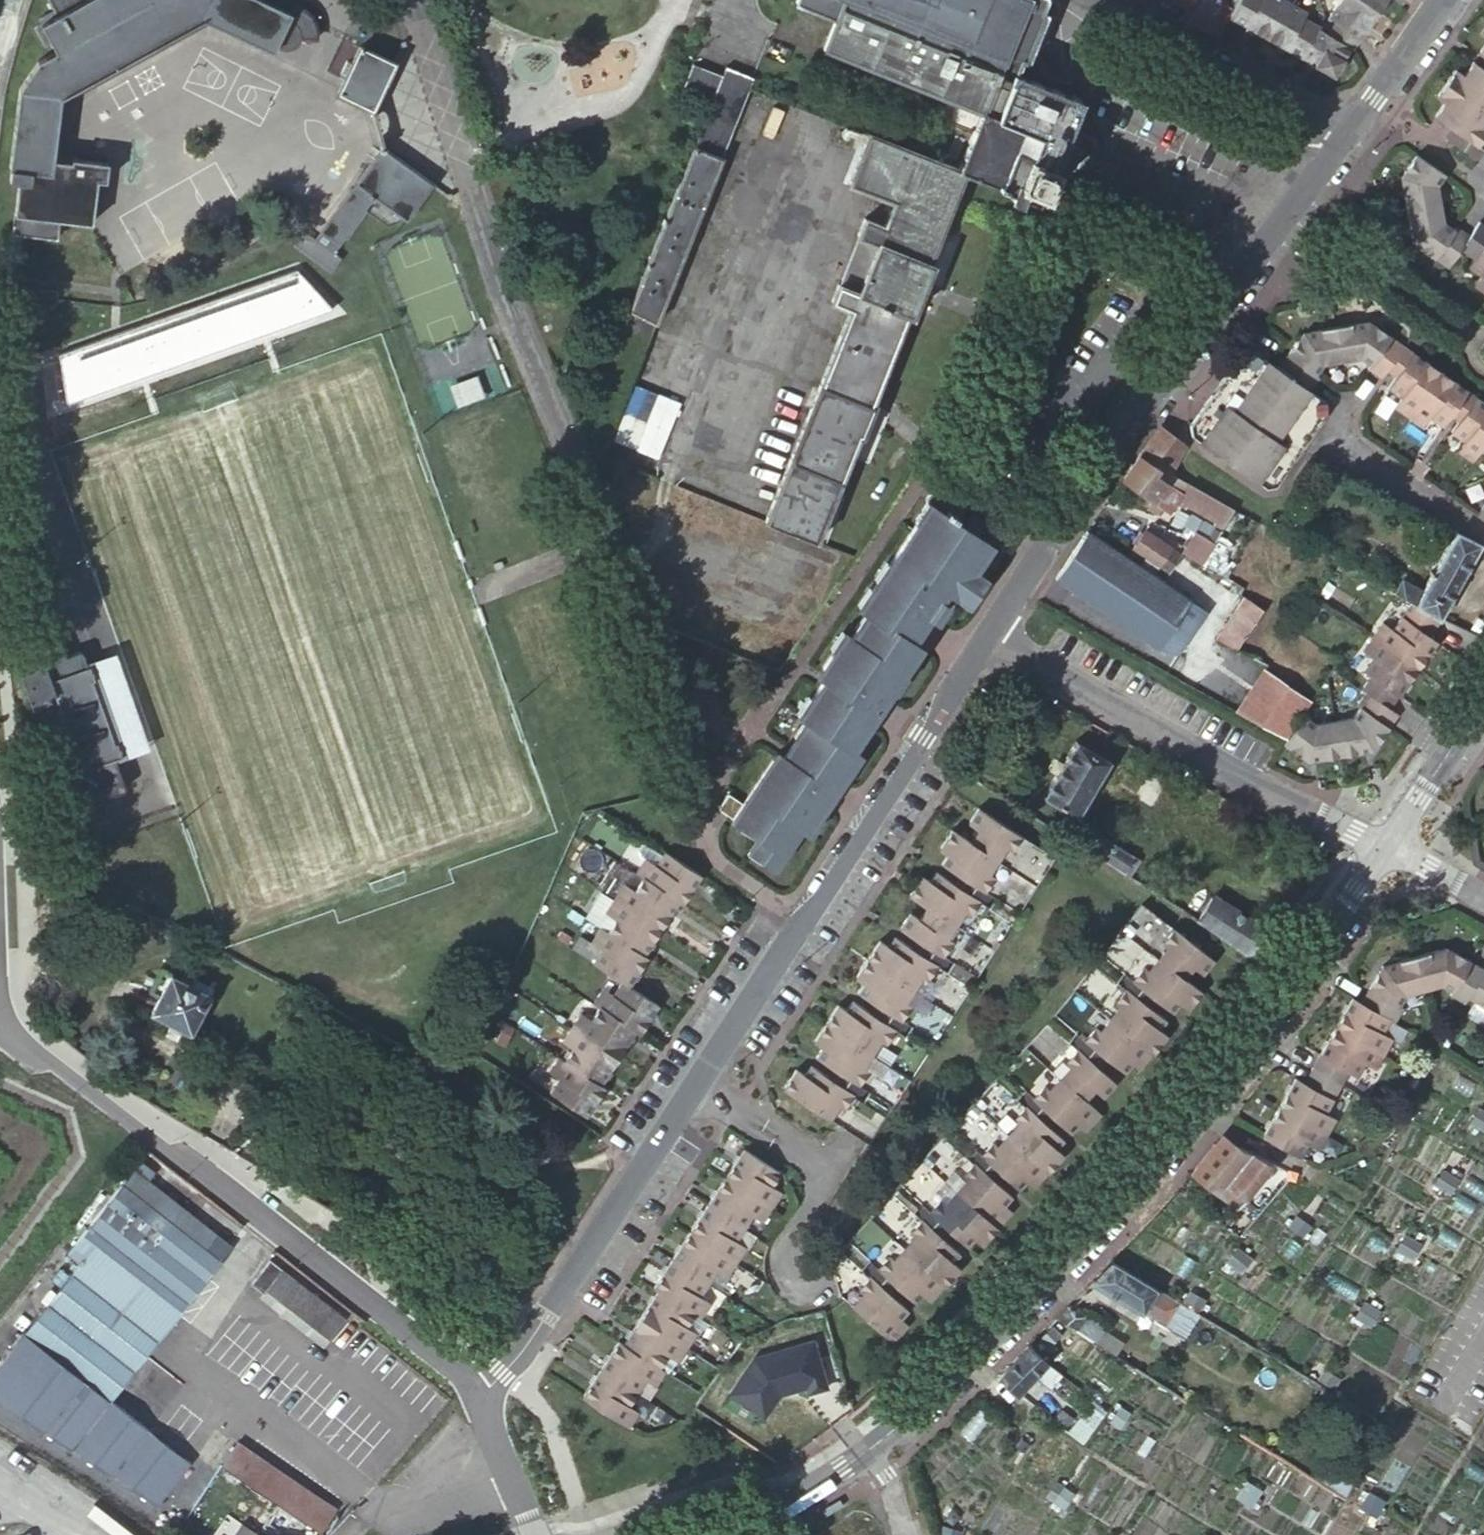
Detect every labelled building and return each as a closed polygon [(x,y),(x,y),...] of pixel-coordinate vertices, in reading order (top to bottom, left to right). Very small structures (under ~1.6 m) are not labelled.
[(52,10),(37,19),(40,24),(33,29),(42,46),(49,42),(55,52),(37,61),(18,89),(8,167),(10,167),(9,181),(17,181),(11,232),(69,239),(70,228),(72,229),(73,220),(105,224),(109,181),(119,182),(121,164),(85,160),(84,164),(67,162),(66,160),(54,159),(53,160),(52,160),(60,96),(62,94),(60,92),(198,18),(199,20),(203,19),(272,51),(273,49),(277,51),(280,48),(282,49),(285,49),(288,49),(291,48),(294,47),(297,45),(299,42),(301,40),(306,41),(308,38),(314,40),(316,35),(317,32),(316,30),(315,27),(314,23),(313,20),(310,18),(307,15),(303,11),(299,8),(296,6),(294,6),(290,13),(263,0),(47,0),(52,10)] [(1020,205),(1022,197),(1036,202),(1041,193),(1045,195),(1056,168),(1055,167),(1065,143),(1081,99),(1015,73),(1021,58),(1026,61),(1045,13),(1040,10),(1044,0),(796,0),(795,2),(833,18),(823,44),(912,79),(910,83),(980,111),(958,168),(963,170),(963,173),(1013,193),(1010,200),(1020,205)] [(1180,18),(1195,26),(1211,35),(1227,4),(1219,0),(1172,0),(1186,7),(1180,18)] [(1328,20),(1335,24),(1327,35),(1319,31),(1320,28),(1303,18),(1306,13),(1284,0),(1236,0),(1228,17),(1298,56),(1335,76),(1350,48),(1353,51),(1386,0),(1341,0),(1328,20)] [(394,63),(359,46),(351,63),(346,61),(338,78),(343,80),(337,93),(372,109),(394,63)] [(1471,63),(1462,76),(1454,70),(1434,99),(1442,104),(1432,118),(1449,130),(1457,135),(1451,143),(1475,160),(1483,146),(1483,72),(1471,63)] [(580,430),(596,468),(601,456),(692,231),(749,87),(753,77),(725,67),(722,75),(692,64),(681,92),(711,103),(628,309),(615,342),(605,367),(599,384),(580,430)] [(1449,130),(1442,137),(1451,143),(1457,135),(1449,130)] [(764,522),(815,541),(858,434),(860,435),(873,404),(871,403),(907,314),(911,315),(931,264),(929,263),(963,173),(963,170),(958,168),(867,133),(848,182),(892,199),(881,225),(862,217),(856,235),(862,237),(843,287),(836,284),(830,302),(847,308),(764,522)] [(406,219),(432,183),(382,147),(315,239),(293,224),(284,237),(330,271),(340,258),(333,252),(345,236),(347,237),(366,211),(364,210),(373,196),(406,219)] [(1418,155),(1406,171),(1408,184),(1403,184),(1411,234),(1417,233),(1419,247),(1448,267),(1461,250),(1474,259),(1468,267),(1481,276),(1475,286),(1483,292),(1483,225),(1480,223),(1472,235),(1458,225),(1455,230),(1444,222),(1437,185),(1445,174),(1418,155)] [(739,221),(739,183),(730,183),(729,221),(739,221)] [(1413,242),(1419,247),(1417,233),(1411,234),(1413,242)] [(302,268),(193,300),(204,338),(297,310),(295,303),(310,298),(302,268)] [(1244,351),(1191,426),(1191,436),(1266,488),(1277,486),(1328,413),(1327,403),(1310,391),(1319,378),(1315,375),(1322,365),(1322,360),(1360,355),(1361,358),(1370,365),(1368,368),(1382,379),(1388,371),(1405,347),(1377,326),(1363,329),(1361,324),(1312,331),(1313,337),(1300,338),(1284,362),(1279,369),(1253,351),(1244,351)] [(1405,347),(1388,371),(1396,377),(1413,352),(1405,347)] [(1413,352),(1396,377),(1388,388),(1401,398),(1395,407),(1423,427),(1430,417),(1444,427),(1452,416),(1468,391),(1413,352)] [(1468,391),(1452,416),(1460,422),(1476,397),(1468,391)] [(1460,422),(1452,433),(1465,442),(1457,452),(1473,463),(1481,450),(1483,452),(1483,402),(1476,397),(1460,422)] [(1160,426),(1122,479),(1153,501),(1161,507),(1170,513),(1182,493),(1187,485),(1168,474),(1175,462),(1184,445),(1180,441),(1174,437),(1160,426)] [(955,520),(973,493),(943,473),(924,500),(929,503),(860,606),(868,611),(851,637),(844,632),(818,671),(817,673),(818,674),(823,678),(800,713),(800,715),(801,716),(807,721),(783,758),(776,754),(741,803),(731,818),(757,836),(748,850),(774,868),(786,851),(801,828),(808,833),(860,756),(851,750),(921,647),(912,641),(929,616),(934,619),(936,619),(938,618),(945,607),(946,605),(945,604),(940,600),(947,590),(967,604),(985,577),(974,570),(991,544),(955,520)] [(1189,486),(1180,501),(1224,525),(1226,521),(1232,510),(1219,503),(1189,486)] [(1161,507),(1153,501),(1148,508),(1156,514),(1161,507)] [(1305,525),(1290,517),(1284,528),(1299,536),(1305,525)] [(1199,526),(1195,531),(1210,540),(1213,536),(1214,534),(1199,526)] [(1139,566),(1087,531),(1055,578),(1122,623),(1159,648),(1169,653),(1178,654),(1204,616),(1204,609),(1203,609),(1139,566)] [(1157,532),(1142,555),(1145,558),(1168,573),(1174,566),(1183,553),(1202,563),(1216,538),(1213,536),(1210,540),(1195,531),(1185,550),(1157,532)] [(1402,580),(1394,595),(1411,604),(1438,619),(1479,545),(1455,531),(1421,589),(1402,580)] [(1245,597),(1240,593),(1235,601),(1233,604),(1238,608),(1245,597)] [(1245,597),(1238,608),(1219,639),(1235,650),(1263,610),(1245,597)] [(1383,624),(1373,638),(1364,651),(1373,658),(1363,671),(1372,678),(1363,691),(1367,693),(1357,706),(1360,708),(1353,720),(1315,725),(1303,717),(1287,740),(1284,745),(1301,758),(1314,755),(1315,761),(1339,757),(1366,753),(1365,748),(1378,746),(1398,716),(1389,710),(1437,643),(1429,637),(1442,620),(1438,619),(1411,604),(1391,631),(1383,624)] [(42,662),(18,670),(31,706),(46,701),(49,697),(47,694),(53,692),(76,756),(66,759),(71,771),(65,773),(74,795),(88,790),(92,801),(122,790),(124,787),(114,758),(121,755),(116,742),(114,742),(91,679),(94,678),(88,665),(86,665),(81,653),(78,651),(66,655),(65,652),(65,650),(64,647),(63,645),(61,644),(59,642),(56,641),(55,640),(52,641),(48,640),(46,642),(43,642),(42,644),(41,646),(40,648),(39,651),(39,655),(39,657),(41,660),(42,662)] [(1286,675),(1267,665),(1237,712),(1286,739),(1314,697),(1286,675)] [(1110,763),(1076,741),(1043,796),(1077,816),(1110,763)] [(718,809),(731,818),(741,803),(727,793),(724,797),(718,809)] [(783,1090),(838,1125),(844,1129),(854,1114),(852,1112),(874,1077),(877,1079),(896,1049),(894,1047),(917,1012),(919,1013),(939,984),(936,982),(959,947),(961,948),(981,919),(978,917),(1000,884),(1002,885),(1021,856),(1019,855),(1028,841),(978,809),(969,823),(979,830),(971,841),(952,829),(940,849),(948,855),(942,865),(957,875),(966,881),(961,889),(952,883),(936,873),(931,882),(922,876),(909,897),(927,908),(919,921),(910,915),(900,931),(915,941),(924,947),(918,956),(910,950),(894,940),(888,949),(879,943),(854,981),(864,987),(858,995),(874,1006),(883,1011),(877,1019),(869,1014),(852,1004),(847,1012),(838,1006),(813,1044),(822,1050),(817,1058),(834,1069),(843,1074),(837,1084),(828,1079),(811,1067),(805,1077),(796,1070),(783,1090)] [(1094,831),(1083,849),(1129,878),(1140,861),(1094,831)] [(844,1129),(868,1145),(1055,858),(1030,842),(1021,856),(1002,885),(981,919),(961,948),(939,984),(919,1013),(896,1049),(877,1079),(854,1114),(844,1129)] [(591,969),(610,981),(621,989),(626,993),(645,964),(641,961),(679,904),(683,908),(703,878),(666,853),(657,867),(647,861),(637,876),(643,880),(635,894),(624,887),(605,916),(615,923),(606,937),(600,933),(590,948),(600,954),(591,969)] [(966,881),(957,875),(952,883),(961,889),(966,881)] [(1199,921),(1253,955),(1268,931),(1213,897),(1199,921)] [(828,1263),(839,1296),(851,1283),(879,1253),(902,1228),(931,1197),(955,1171),(984,1140),(1008,1114),(1037,1083),(1048,1070),(1060,1056),(1086,1023),(1108,995),(1134,961),(1155,934),(1165,921),(1166,920),(1150,908),(1142,903),(912,1174),(828,1263)] [(839,1296),(843,1300),(890,1343),(907,1326),(900,1318),(907,1311),(893,1297),(886,1291),(893,1284),(900,1290),(914,1304),(921,1295),(929,1302),(959,1270),(952,1263),(959,1256),(944,1242),(938,1236),(945,1229),(951,1234),(966,1248),(973,1240),(981,1247),(1011,1214),(1003,1208),(1011,1201),(996,1187),(989,1181),(996,1173),(1003,1179),(1017,1193),(1025,1185),(1033,1191),(1062,1159),(1055,1153),(1062,1145),(1048,1131),(1041,1126),(1049,1118),(1055,1124),(1069,1137),(1077,1129),(1084,1135),(1101,1117),(1084,1102),(1093,1092),(1102,1099),(1114,1085),(1098,1072),(1091,1066),(1100,1055),(1108,1062),(1123,1073),(1130,1065),(1138,1071),(1166,1036),(1157,1029),(1164,1021),(1149,1009),(1143,1003),(1150,995),(1156,1000),(1171,1012),(1178,1004),(1187,1011),(1202,992),(1184,979),(1194,968),(1202,974),(1214,960),(1168,923),(1158,936),(1155,934),(1134,961),(1137,963),(1110,997),(1108,995),(1086,1023),(1088,1025),(1062,1057),(1060,1056),(1048,1070),(1037,1083),(1039,1085),(1010,1116),(1008,1114),(984,1140),(985,1142),(957,1173),(955,1171),(931,1197),(933,1199),(904,1230),(902,1228),(879,1253),(881,1255),(853,1286),(851,1283),(839,1296)] [(924,947),(915,941),(910,950),(918,956),(924,947)] [(1263,1137),(1300,1159),(1309,1145),(1319,1151),(1336,1121),(1326,1115),(1349,1074),(1357,1079),(1366,1065),(1376,1071),(1394,1042),(1383,1035),(1391,1022),(1394,1024),(1403,1009),(1399,1007),(1405,997),(1442,987),(1453,993),(1451,997),(1465,1006),(1469,1001),(1483,1010),(1483,971),(1453,953),(1440,957),(1438,952),(1391,965),(1392,970),(1379,973),(1361,1004),(1353,1000),(1304,1084),(1297,1079),(1263,1137)] [(1383,967),(1379,973),(1392,970),(1391,965),(1383,967)] [(191,986),(170,974),(151,1012),(190,1032),(213,989),(194,979),(191,986)] [(611,1003),(600,996),(590,1010),(596,1014),(588,1027),(582,1023),(578,1020),(559,1047),(563,1050),(569,1054),(560,1066),(555,1062),(545,1077),(556,1085),(546,1098),(583,1122),(602,1094),(597,1091),(632,1039),(636,1042),(656,1012),(626,993),(621,989),(611,1003)] [(1149,1009),(1156,1000),(1150,995),(1143,1003),(1149,1009)] [(883,1011),(874,1006),(869,1014),(877,1019),(883,1011)] [(1098,1072),(1108,1062),(1100,1055),(1091,1066),(1098,1072)] [(834,1069),(828,1079),(837,1084),(843,1074),(834,1069)] [(1048,1131),(1055,1124),(1049,1118),(1041,1126),(1048,1131)] [(1217,1143),(1192,1174),(1226,1191),(1255,1156),(1226,1141),(1217,1143)] [(585,1395),(631,1425),(641,1411),(640,1410),(630,1404),(639,1392),(648,1398),(658,1383),(653,1380),(662,1367),(667,1370),(672,1374),(690,1345),(685,1342),(680,1338),(689,1325),(694,1329),(713,1300),(703,1293),(721,1267),(730,1273),(749,1246),(739,1239),(756,1213),(766,1219),(785,1191),(775,1184),(784,1170),(747,1146),(657,1285),(661,1287),(626,1343),(622,1339),(585,1395)] [(1255,1156),(1226,1191),(1246,1201),(1263,1178),(1272,1166),(1255,1156)] [(120,1184),(111,1195),(66,1252),(79,1262),(76,1267),(72,1263),(66,1271),(70,1275),(22,1335),(0,1363),(0,1403),(157,1504),(190,1462),(110,1402),(220,1260),(200,1244),(211,1230),(147,1181),(154,1172),(138,1161),(120,1184)] [(996,1187),(1003,1179),(996,1173),(989,1181),(996,1187)] [(111,1195),(120,1184),(113,1178),(104,1190),(111,1195)] [(1263,1178),(1246,1201),(1274,1214),(1286,1190),(1263,1178)] [(1237,1209),(1233,1215),(1237,1219),(1242,1213),(1237,1209)] [(1469,1214),(1462,1228),(1483,1240),(1483,1221),(1469,1214)] [(1396,1239),(1375,1228),(1364,1249),(1387,1260),(1396,1239)] [(944,1242),(951,1234),(945,1229),(938,1236),(944,1242)] [(231,1246),(211,1230),(200,1244),(220,1260),(231,1246)] [(1240,1254),(1228,1274),(1270,1301),(1290,1271),(1288,1269),(1271,1259),(1266,1269),(1240,1254)] [(269,1260),(256,1277),(267,1286),(280,1269),(269,1260)] [(1112,1262),(1092,1282),(1183,1336),(1197,1314),(1112,1262)] [(269,1285),(265,1290),(326,1337),(342,1317),(281,1270),(269,1285)] [(886,1291),(893,1297),(900,1290),(893,1284),(886,1291)] [(1379,1301),(1357,1288),(1349,1304),(1371,1316),(1379,1301)] [(1073,1306),(1067,1308),(1066,1308),(1057,1318),(1076,1331),(1086,1317),(1073,1306)] [(1086,1317),(1076,1331),(1092,1343),(1095,1345),(1108,1327),(1089,1313),(1086,1317)] [(1029,1346),(999,1376),(1015,1394),(1032,1376),(1048,1389),(1061,1376),(1045,1363),(1029,1346)] [(1095,1403),(1080,1424),(1071,1417),(1062,1428),(1084,1445),(1106,1411),(1095,1403)] [(254,1487),(269,1464),(237,1442),(221,1464),(254,1487)] [(254,1487),(307,1524),(320,1533),(336,1510),(269,1464),(254,1487)] [(1386,1499),(1376,1514),(1392,1524),(1401,1507),(1386,1499)] [(237,1520),(227,1514),(214,1534),(227,1534),(237,1520)] [(242,1524),(235,1534),(259,1534),(242,1524)] [(320,1533),(307,1524),(299,1534),(323,1534),(320,1533)]
